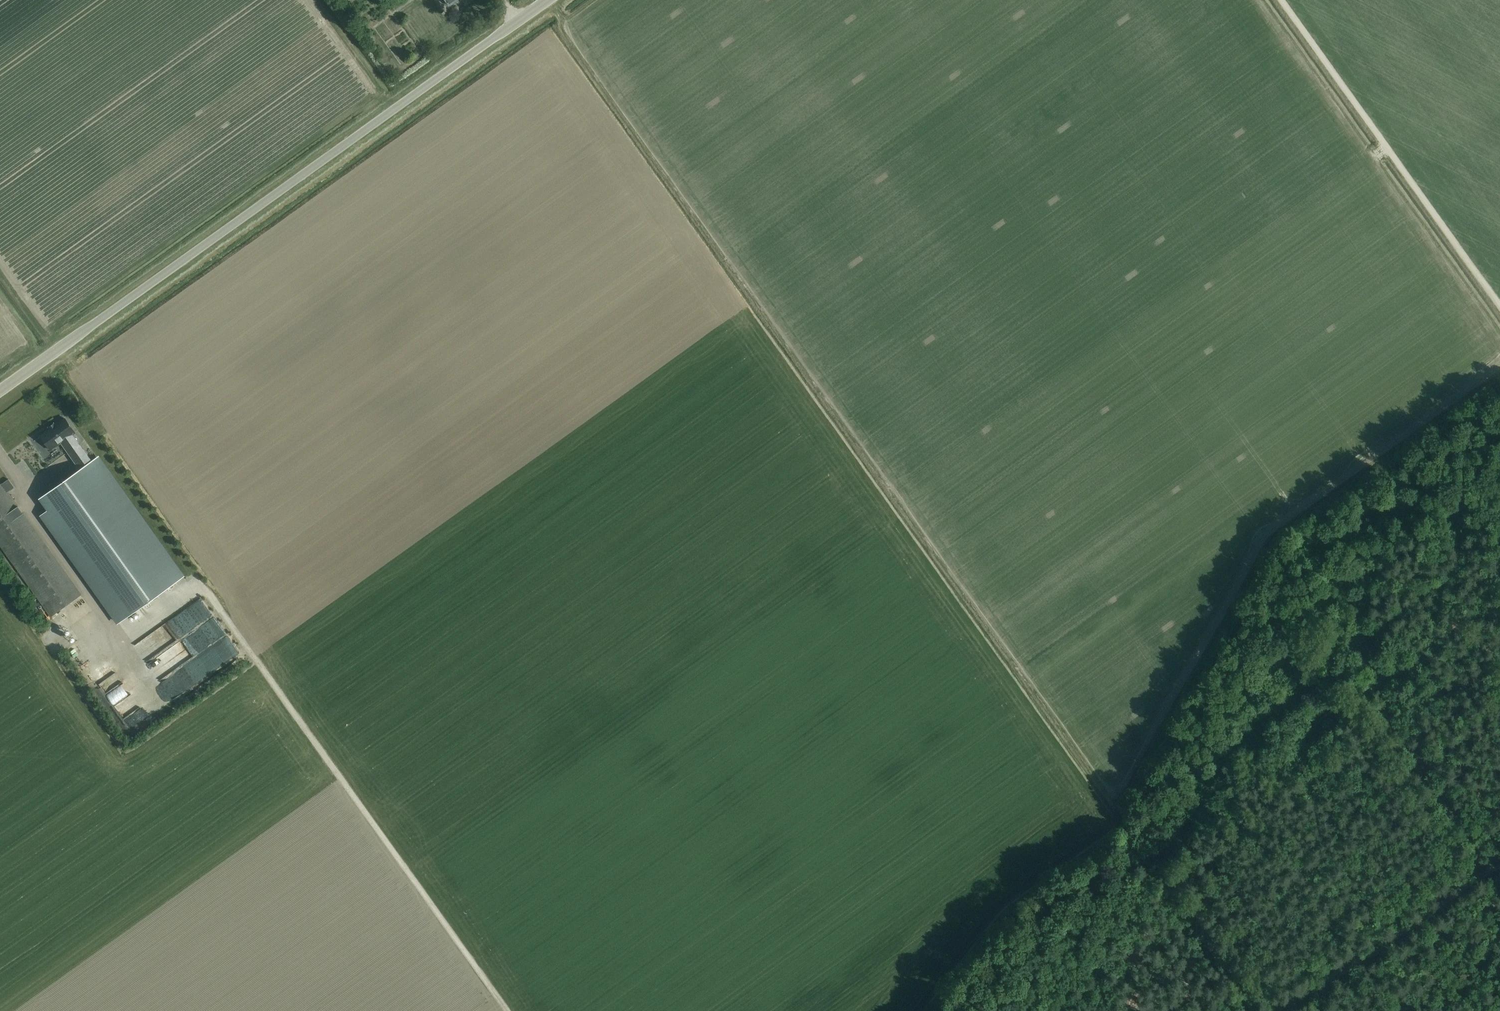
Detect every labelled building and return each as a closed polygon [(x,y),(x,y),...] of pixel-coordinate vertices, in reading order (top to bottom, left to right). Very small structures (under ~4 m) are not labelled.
[(80,469),(41,498),(49,510),(42,515),(118,622),(182,576),(98,457),(92,461),(72,434),(75,432),(65,418),(40,435),(41,437),(39,439),(43,444),(45,443),(50,450),(63,441),(65,444),(63,446),(80,469)] [(36,482),(43,477),(39,472),(32,477),(36,482)] [(75,585),(8,492),(14,487),(8,479),(2,484),(2,483),(0,484),(0,545),(51,616),(82,595),(81,594),(84,592),(78,583),(75,585)] [(121,704),(127,700),(124,694),(129,690),(126,686),(130,683),(124,676),(109,688),(121,704)] [(125,704),(130,720),(141,716),(135,700),(125,704)] [(178,711),(183,708),(178,700),(173,703),(178,711)] [(140,731),(155,718),(149,711),(134,724),(140,731)]
